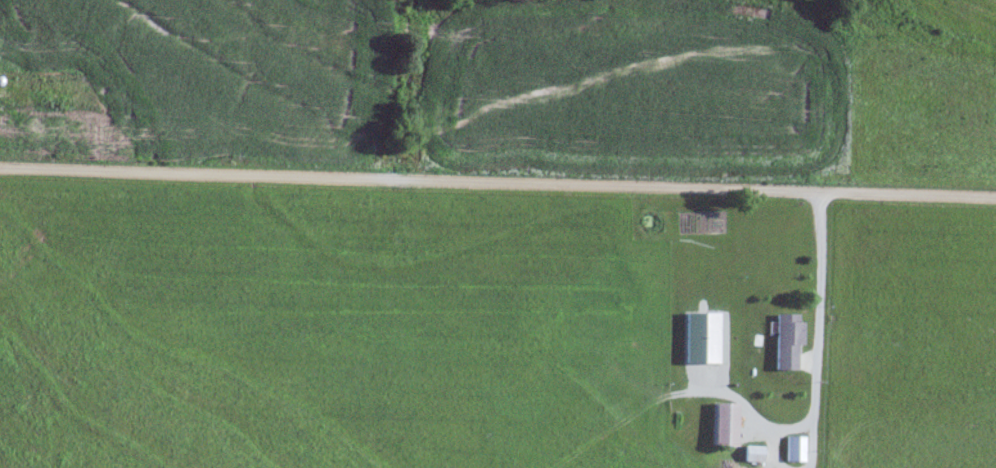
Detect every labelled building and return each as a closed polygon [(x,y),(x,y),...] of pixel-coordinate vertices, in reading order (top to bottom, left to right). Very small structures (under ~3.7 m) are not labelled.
[(799,316),(775,315),(775,372),(799,372),(799,316)] [(736,404),(714,404),(714,447),(736,447),(736,404)] [(804,463),(804,438),(786,438),(786,463),(804,463)] [(762,447),(744,447),(744,463),(762,463),(762,447)]
